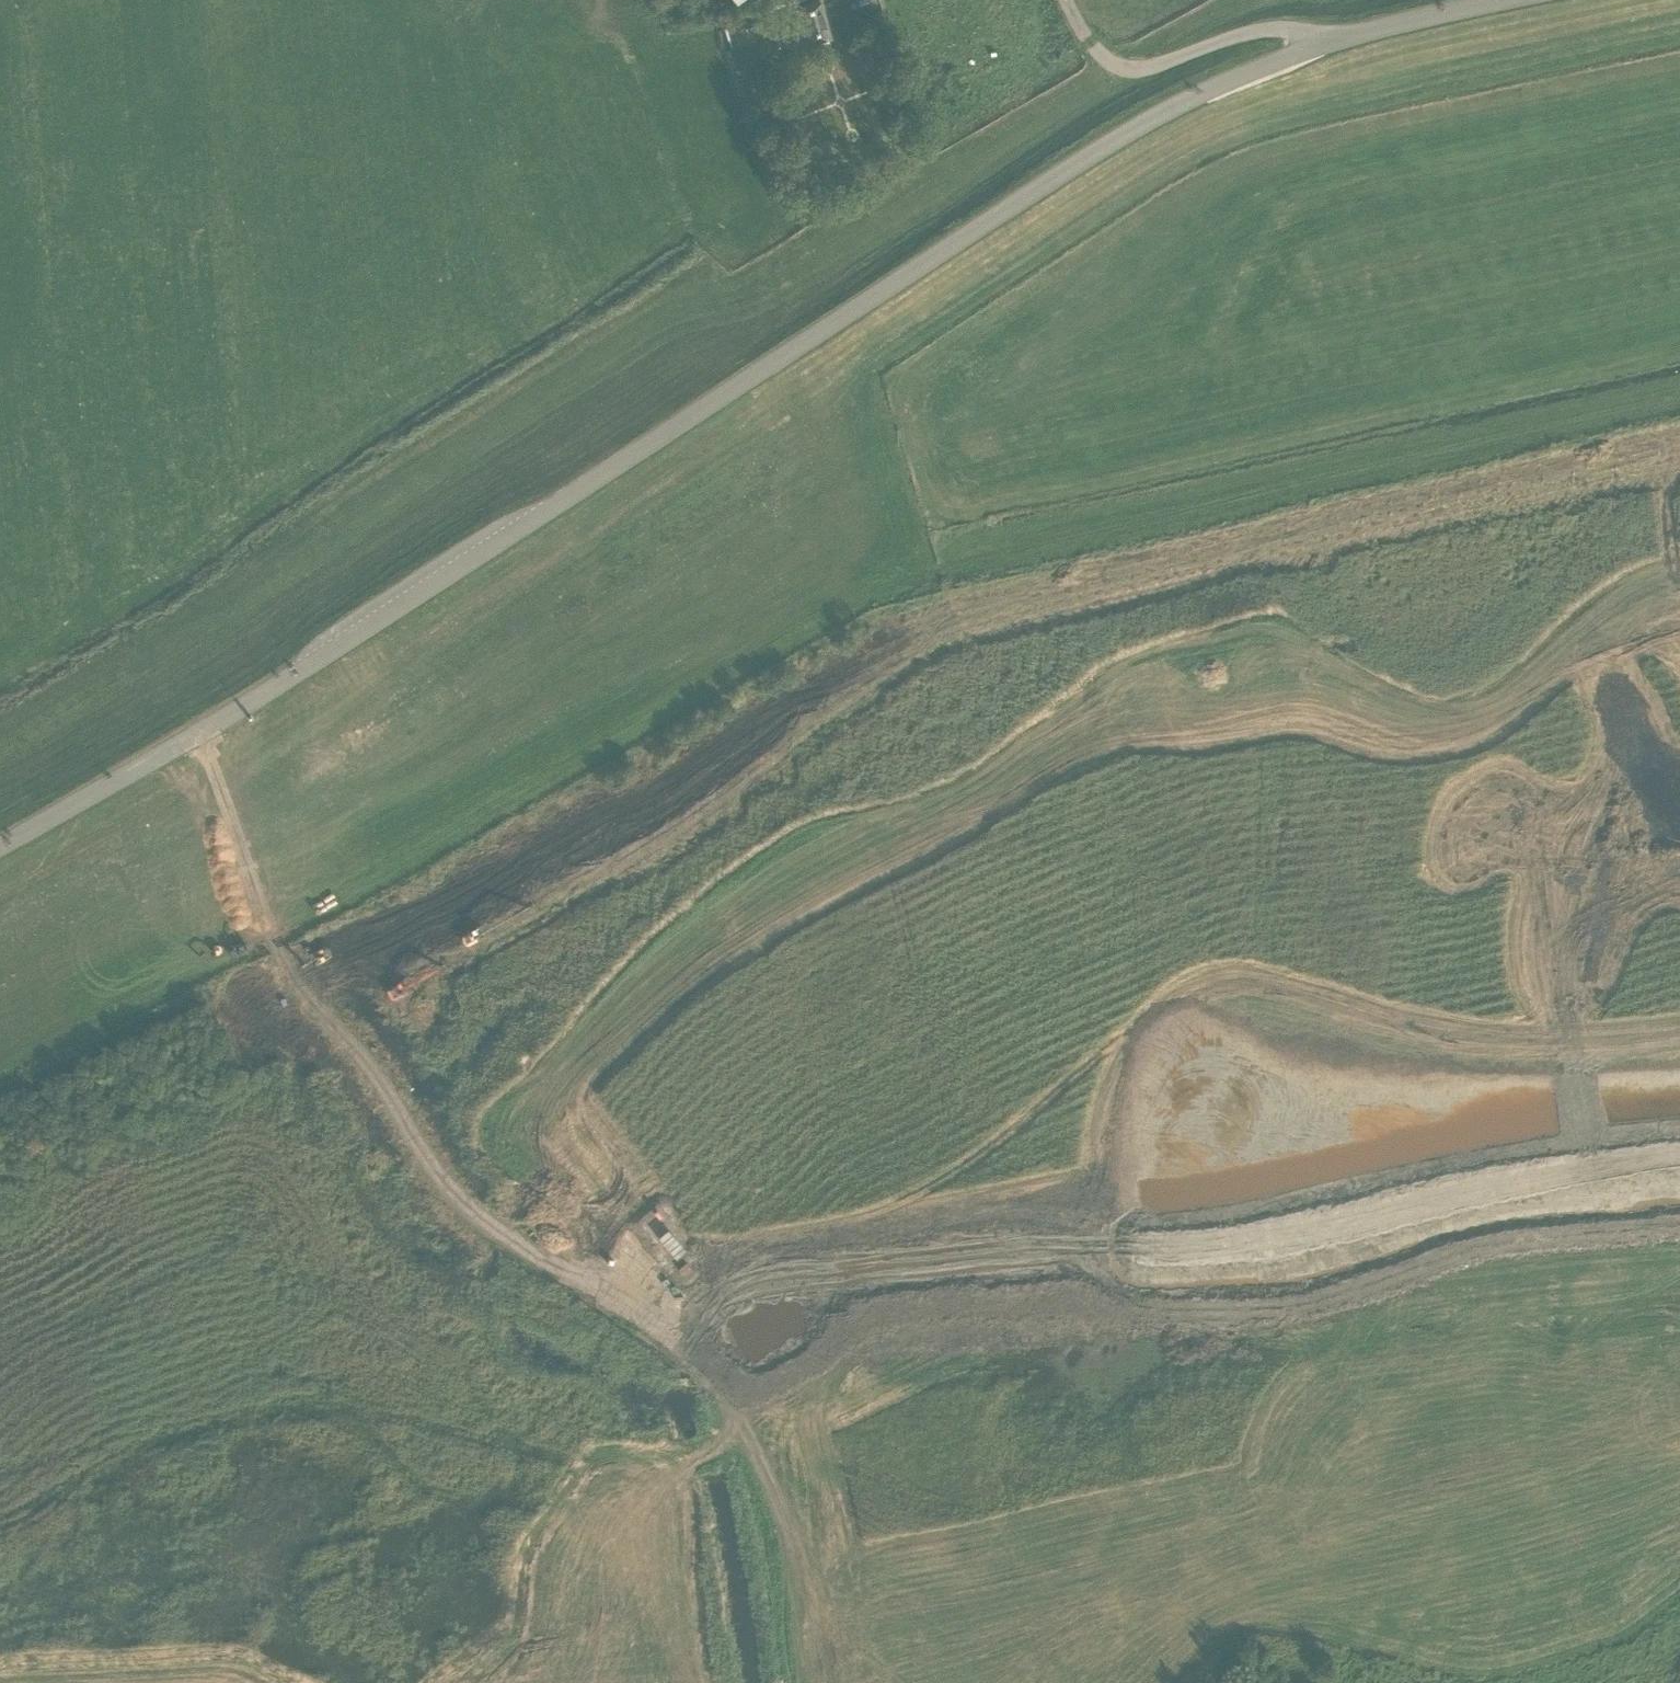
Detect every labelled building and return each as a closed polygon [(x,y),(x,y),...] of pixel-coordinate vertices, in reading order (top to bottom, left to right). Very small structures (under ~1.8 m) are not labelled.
[(799,49),(831,40),(820,5),(789,14),(799,49)] [(740,47),(735,27),(725,30),(730,50),(740,47)] [(765,87),(751,93),(758,109),(772,103),(765,87)]
